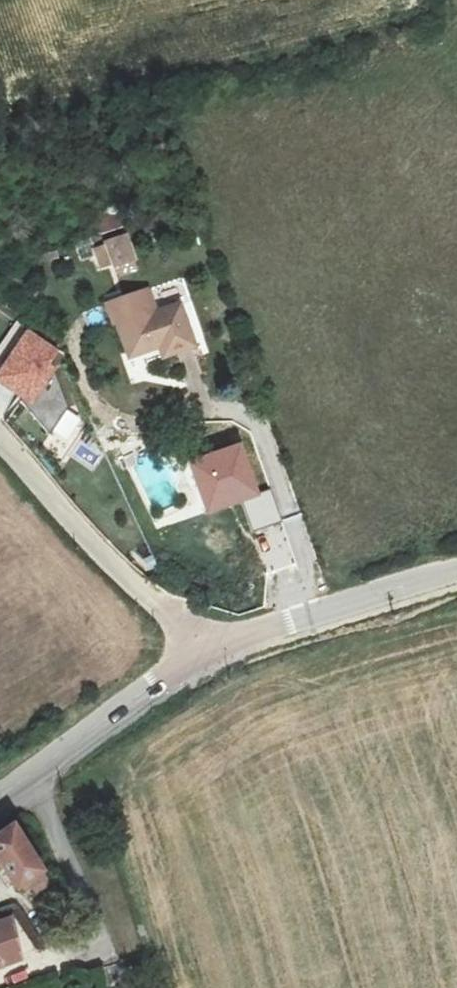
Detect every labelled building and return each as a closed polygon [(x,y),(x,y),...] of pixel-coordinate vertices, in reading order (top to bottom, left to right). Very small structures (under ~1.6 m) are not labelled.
[(95,212),(102,236),(125,229),(118,205),(95,212)] [(115,268),(117,282),(136,279),(130,238),(95,243),(99,271),(115,268)] [(120,327),(131,357),(161,346),(166,359),(196,346),(183,308),(156,316),(148,291),(106,304),(113,322),(120,327)] [(28,329),(0,368),(0,387),(31,409),(58,371),(51,366),(61,353),(28,329)] [(209,511),(244,499),(254,528),(282,518),(272,490),(262,493),(245,443),(192,461),(209,511)] [(16,824),(0,834),(0,858),(28,898),(52,880),(16,824)] [(24,954),(13,919),(0,922),(0,963),(24,954)]
